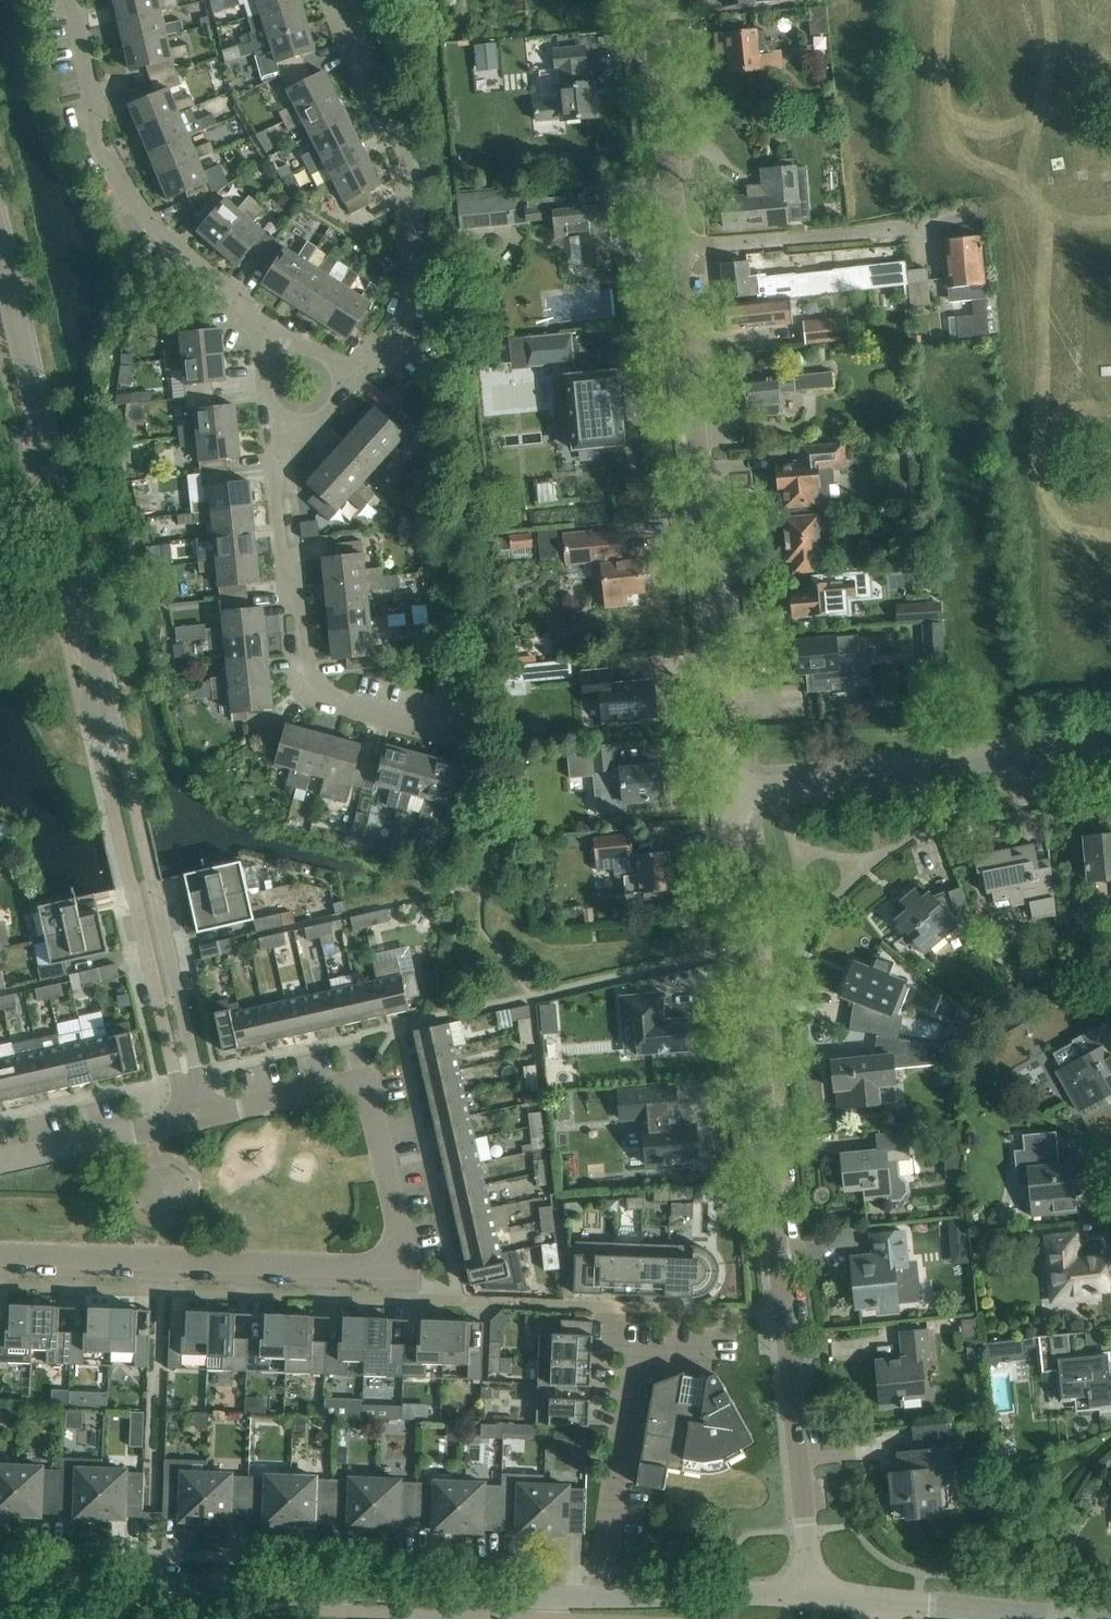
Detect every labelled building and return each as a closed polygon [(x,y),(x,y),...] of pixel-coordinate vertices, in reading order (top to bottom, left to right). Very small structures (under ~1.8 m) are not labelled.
[(119,20),(161,10),(178,7),(176,0),(159,0),(158,0),(114,0),(119,20)] [(214,13),(223,10),(220,0),(211,3),(214,13)] [(241,5),(246,3),(250,17),(301,2),(301,0),(239,0),(241,5)] [(301,2),(250,17),(254,31),(249,32),(249,35),(252,43),(308,26),(301,2)] [(826,6),(808,8),(811,35),(829,33),(826,6)] [(164,24),(161,10),(119,20),(124,45),(167,36),(184,32),(181,20),(164,24)] [(200,18),(202,27),(211,25),(209,16),(200,18)] [(316,50),(308,26),(252,43),(264,84),(281,76),(307,66),(302,54),(316,50)] [(731,71),(780,67),(778,51),(774,51),(773,41),(757,42),(756,31),(716,35),(717,54),(729,53),(731,71)] [(252,43),(249,35),(240,38),(242,45),(252,43)] [(170,48),(167,36),(124,45),(130,69),(146,66),(151,80),(176,72),(172,59),(189,55),(186,44),(170,48)] [(494,44),(474,46),(476,66),(496,64),(494,44)] [(584,48),(562,50),(555,51),(556,69),(560,69),(561,86),(560,86),(561,100),(535,102),(537,121),(563,118),(563,120),(595,117),(592,83),(578,85),(577,67),(585,67),(584,48)] [(307,66),(281,76),(287,91),(294,104),(279,112),(284,121),(336,94),(324,72),(312,78),(307,66)] [(176,72),(151,80),(155,95),(129,105),(139,130),(196,105),(192,96),(185,81),(179,84),(176,72)] [(347,116),(336,94),(284,121),(288,131),(304,123),(311,136),(347,116)] [(196,106),(196,105),(139,130),(149,152),(205,128),(216,124),(212,114),(185,125),(180,113),(196,106)] [(347,116),(311,136),(317,148),(302,156),(306,166),(359,139),(347,116)] [(205,129),(205,128),(149,152),(158,175),(215,151),(211,142),(195,148),(189,136),(205,129)] [(256,135),(265,150),(273,146),(265,130),(256,135)] [(370,161),(359,139),(306,166),(311,175),(327,167),(333,179),(333,180),(370,161)] [(191,203),(194,207),(216,192),(228,183),(224,175),(220,165),(204,171),(199,158),(215,152),(215,151),(158,175),(168,199),(186,191),(191,203)] [(333,180),(333,179),(317,187),(322,197),(338,189),(351,214),(375,202),(369,190),(382,183),(370,161),(333,180)] [(287,164),(278,169),(283,178),(292,173),(287,164)] [(765,195),(723,199),(726,228),(786,223),(785,203),(798,202),(795,167),(763,170),(765,195)] [(586,264),(589,264),(611,262),(611,258),(608,258),(605,230),(607,229),(605,207),(594,209),(592,193),(559,197),(558,186),(526,189),(526,188),(460,195),(461,203),(460,203),(463,229),(557,220),(559,234),(583,231),(586,264)] [(224,201),(216,192),(194,207),(197,212),(207,221),(198,232),(217,249),(256,203),(248,196),(237,209),(226,199),(224,201)] [(264,209),(256,203),(217,249),(236,265),(247,253),(259,262),(274,240),(253,222),(264,209)] [(991,334),(985,284),(980,236),(945,240),(952,303),(973,301),(975,316),(957,318),(959,337),(991,334)] [(274,240),(259,262),(271,271),(262,285),(284,298),(308,262),(317,248),(307,242),(298,255),(274,240)] [(319,269),(308,262),(284,298),(304,312),(328,275),(337,261),(328,255),(319,269)] [(747,261),(721,264),(724,288),(725,298),(747,296),(758,295),(758,301),(768,300),(766,278),(766,274),(749,276),(747,261)] [(774,277),(766,278),(768,300),(793,297),(907,285),(905,263),(848,269),(833,271),(804,274),(774,277)] [(340,283),(328,275),(304,312),(325,325),(349,288),(357,274),(349,269),(340,283)] [(907,271),(909,288),(910,306),(930,305),(927,269),(907,271)] [(349,288),(325,325),(347,339),(356,325),(367,333),(382,309),(370,302),(379,288),(370,282),(361,296),(349,288)] [(747,302),(725,304),(727,330),(749,328),(762,327),(795,324),(793,297),(768,300),(758,301),(747,302)] [(165,360),(224,354),(221,329),(207,331),(206,317),(178,320),(181,348),(164,350),(165,360)] [(833,318),(805,321),(807,341),(835,338),(833,318)] [(527,366),(574,362),(571,334),(525,338),(527,366)] [(227,380),(224,354),(165,360),(166,371),(183,369),(186,397),(214,394),(212,381),(227,380)] [(625,445),(621,398),(618,371),(567,376),(567,377),(554,378),(555,389),(568,388),(574,450),(625,445)] [(830,372),(793,376),(744,380),(747,407),(780,404),(779,393),(832,388),(830,372)] [(151,391),(133,393),(134,401),(151,400),(151,391)] [(214,394),(186,397),(187,410),(194,410),(195,425),(178,426),(179,436),(238,430),(236,405),(215,407),(214,394)] [(374,407),(358,426),(401,465),(408,457),(395,445),(414,425),(394,407),(385,417),(374,407)] [(358,426),(341,445),(371,472),(381,461),(394,472),(401,465),(358,426)] [(241,456),(238,430),(179,436),(180,446),(198,445),(200,472),(228,469),(227,457),(241,456)] [(786,505),(808,503),(829,501),(828,484),(834,483),(832,459),(845,457),(844,442),(799,446),(799,448),(802,447),(803,460),(795,461),(796,468),(778,469),(780,488),(785,488),(786,505)] [(371,472),(341,445),(324,463),(368,503),(376,494),(362,482),(371,472)] [(368,503),(324,463),(307,482),(318,491),(309,501),(329,520),(348,499),(361,510),(368,503)] [(228,469),(200,472),(202,486),(208,485),(210,500),(192,502),(193,512),(253,506),(250,481),(230,484),(228,469)] [(253,506),(193,512),(178,514),(179,525),(212,521),(214,535),(255,531),(253,506)] [(796,570),(815,568),(814,556),(819,556),(818,539),(828,537),(827,516),(786,520),(789,559),(795,558),(796,570)] [(316,521),(300,523),(300,524),(302,538),(318,536),(316,521)] [(540,531),(539,531),(541,560),(559,559),(556,530),(540,531)] [(255,531),(214,535),(215,550),(197,552),(198,561),(258,555),(255,531)] [(577,534),(564,535),(567,565),(603,561),(606,594),(608,594),(609,605),(625,603),(624,593),(643,591),(640,561),(619,563),(618,556),(621,556),(619,533),(593,536),(593,532),(577,534)] [(532,534),(510,536),(511,549),(530,548),(533,547),(532,534)] [(325,583),(383,577),(382,566),(364,568),(362,541),(335,543),(337,557),(323,558),(325,583)] [(159,553),(160,564),(169,563),(169,552),(159,553)] [(261,582),(258,555),(198,561),(199,572),(217,570),(220,599),(248,596),(246,583),(261,582)] [(790,595),(792,614),(794,616),(809,615),(809,616),(831,614),(831,611),(845,610),(844,597),(869,594),(867,573),(842,575),(842,573),(813,575),(814,584),(806,584),(807,592),(792,593),(790,595)] [(398,576),(383,577),(384,588),(399,586),(398,576)] [(383,577),(325,583),(328,608),(369,604),(368,589),(384,588),(383,577)] [(248,596),(220,599),(223,627),(205,628),(206,638),(266,632),(263,607),(249,609),(248,596)] [(369,604),(328,608),(330,633),(388,627),(387,617),(370,618),(369,604)] [(427,604),(413,606),(414,624),(428,623),(428,614),(427,604)] [(912,622),(939,620),(939,604),(911,605),(912,622)] [(945,669),(943,624),(925,625),(928,670),(945,669)] [(388,627),(330,633),(333,658),(347,657),(348,670),(375,667),(373,639),(389,637),(388,627)] [(266,632),(206,638),(207,650),(225,648),(226,661),(268,657),(266,632)] [(794,641),(798,674),(810,672),(812,688),(828,686),(827,679),(863,676),(858,635),(794,641)] [(178,645),(174,645),(174,649),(175,654),(175,658),(186,657),(185,644),(178,645)] [(268,657),(226,661),(228,677),(211,679),(212,688),(271,682),(268,657)] [(604,720),(613,719),(619,718),(620,723),(638,721),(637,717),(656,715),(653,682),(612,686),(610,669),(583,672),(586,700),(602,698),(604,720)] [(912,711),(934,711),(935,680),(913,679),(912,711)] [(527,680),(506,682),(507,695),(528,694),(527,680)] [(271,682),(212,688),(212,697),(213,699),(231,698),(232,712),(246,710),(274,708),(271,682)] [(212,688),(195,690),(196,698),(212,697),(212,688)] [(246,710),(232,712),(233,721),(247,719),(246,710)] [(296,788),(312,731),(288,724),(277,764),(290,768),(286,786),(296,788)] [(312,731),(296,788),(296,789),(306,791),(310,775),(324,778),(336,737),(312,731)] [(265,732),(261,744),(274,748),(278,736),(265,732)] [(336,737),(324,778),(320,794),(331,797),(335,781),(361,788),(368,761),(357,758),(361,744),(336,737)] [(382,765),(368,761),(361,788),(374,791),(375,785),(390,789),(386,806),(396,809),(411,751),(388,745),(382,765)] [(612,745),(591,747),(557,751),(560,779),(583,777),(585,790),(594,789),(597,813),(627,811),(626,802),(664,798),(661,764),(615,769),(612,745)] [(411,751),(396,809),(406,811),(411,794),(424,797),(427,798),(438,758),(411,751)] [(427,798),(424,797),(420,815),(430,818),(435,800),(449,804),(445,821),(458,825),(465,798),(453,795),(461,764),(438,758),(427,798)] [(306,791),(296,789),(294,797),(303,799),(306,791)] [(631,834),(594,838),(597,870),(614,868),(615,874),(619,878),(624,877),(626,894),(673,890),(669,851),(633,854),(631,834)] [(390,835),(387,846),(401,850),(404,838),(390,835)] [(1084,837),(1089,881),(1110,879),(1110,835),(1084,837)] [(1033,843),(1009,848),(974,855),(979,878),(982,877),(987,898),(991,897),(992,903),(1023,897),(1024,903),(1031,901),(1034,919),(1056,914),(1050,858),(1036,860),(1033,843)] [(192,905),(248,892),(241,861),(224,865),(223,860),(204,860),(203,858),(202,859),(209,888),(189,893),(192,905)] [(46,937),(102,924),(100,912),(80,917),(74,887),(72,887),(72,889),(55,897),(56,902),(39,906),(46,937)] [(974,923),(968,907),(961,887),(933,897),(929,892),(923,897),(916,889),(893,907),(900,916),(896,920),(924,954),(957,927),(958,929),(974,923)] [(248,892),(192,905),(198,932),(255,919),(248,892)] [(336,914),(347,911),(345,901),(333,903),(336,914)] [(593,908),(584,909),(585,922),(594,921),(593,908)] [(387,909),(376,911),(379,924),(390,921),(387,909)] [(621,909),(613,910),(613,919),(622,918),(621,909)] [(376,911),(363,914),(366,926),(379,924),(376,911)] [(281,913),(255,919),(257,932),(284,926),(281,913)] [(366,926),(363,914),(351,917),(353,929),(366,926)] [(0,923),(0,949),(9,947),(4,922),(0,923)] [(330,922),(317,925),(320,937),(333,934),(330,922)] [(102,924),(46,937),(52,964),(38,967),(41,980),(69,974),(66,961),(109,952),(102,924)] [(320,937),(317,925),(305,927),(308,940),(320,937)] [(284,932),(271,935),(274,947),(287,944),(284,932)] [(333,934),(320,937),(325,956),(337,953),(333,934)] [(274,947),(271,935),(259,938),(262,950),(274,947)] [(224,939),(227,953),(240,950),(237,936),(224,939)] [(227,953),(224,939),(200,945),(203,958),(227,953)] [(869,1033),(907,1040),(918,1041),(921,1024),(889,1019),(903,981),(887,975),(892,963),(876,957),(871,969),(854,962),(841,995),(873,1008),(869,1033)] [(378,981),(386,1015),(410,1009),(398,958),(374,964),(378,981)] [(117,963),(92,969),(95,982),(120,977),(117,963)] [(95,982),(92,969),(80,972),(83,985),(95,982)] [(341,1025),(364,1020),(356,986),(354,974),(330,979),(333,991),(341,1025)] [(378,981),(356,986),(364,1020),(386,1015),(378,981)] [(60,983),(48,986),(51,998),(63,995),(60,983)] [(51,998),(48,986),(35,989),(38,1001),(51,998)] [(341,1025),(333,991),(310,996),(318,1030),(341,1025)] [(620,996),(621,1017),(622,1023),(635,1022),(636,1035),(645,1034),(647,1052),(637,1053),(637,1055),(668,1052),(689,1050),(687,1017),(665,1019),(663,992),(620,996)] [(15,993),(2,996),(5,1008),(17,1006),(15,993)] [(310,996),(287,1001),(295,1035),(318,1030),(310,996)] [(295,1035),(287,1001),(264,1007),(271,1041),(295,1035)] [(555,1005),(538,1006),(540,1032),(557,1031),(555,1005)] [(264,1007),(241,1012),(248,1046),(271,1041),(264,1007)] [(248,1046),(241,1012),(232,1014),(231,1009),(216,1012),(224,1051),(248,1046)] [(520,1032),(532,1030),(531,1017),(518,1019),(520,1032)] [(1070,1095),(1078,1110),(1105,1096),(1104,1095),(1105,1091),(1110,1087),(1110,1019),(1079,1036),(1088,1053),(1055,1071),(1068,1095),(1070,1095)] [(419,1053),(453,1045),(448,1023),(414,1031),(419,1053)] [(951,1025),(943,1046),(944,1046),(950,1047),(965,1031),(951,1025)] [(534,1043),(532,1030),(520,1032),(521,1044),(534,1043)] [(131,1031),(108,1037),(116,1076),(140,1070),(131,1031)] [(71,1086),(62,1047),(59,1033),(36,1038),(37,1044),(47,1091),(71,1086)] [(645,1034),(636,1035),(637,1053),(647,1052),(645,1034)] [(116,1076),(108,1037),(85,1042),(93,1081),(116,1076)] [(918,1041),(907,1040),(905,1054),(892,1055),(892,1054),(832,1060),(835,1090),(838,1090),(839,1107),(882,1103),(881,1085),(897,1083),(896,1067),(936,1063),(935,1044),(918,1041)] [(85,1042),(62,1047),(71,1086),(93,1081),(85,1042)] [(47,1091),(37,1044),(14,1049),(16,1057),(25,1096),(47,1091)] [(943,1046),(936,1044),(936,1050),(937,1061),(953,1059),(951,1047),(950,1047),(944,1046),(943,1046)] [(453,1045),(419,1053),(424,1076),(458,1069),(455,1053),(453,1045)] [(0,1061),(0,1094),(2,1102),(25,1096),(16,1057),(0,1061)] [(525,1079),(538,1077),(536,1064),(524,1066),(525,1079)] [(458,1069),(424,1076),(430,1099),(464,1092),(458,1069)] [(538,1077),(525,1079),(526,1091),(539,1090),(538,1077)] [(647,1164),(677,1162),(699,1160),(698,1152),(702,1149),(701,1135),(697,1134),(696,1125),(674,1127),(671,1087),(619,1092),(621,1119),(643,1117),(644,1129),(647,1164)] [(469,1115),(464,1092),(430,1099),(435,1122),(469,1115)] [(570,1107),(556,1108),(557,1120),(571,1119),(570,1107)] [(530,1126),(543,1124),(541,1112),(529,1113),(530,1126)] [(469,1115),(435,1122),(440,1145),(474,1138),(469,1115)] [(543,1124),(530,1126),(533,1150),(546,1149),(543,1124)] [(1058,1146),(1055,1146),(1053,1131),(1023,1135),(1024,1149),(1014,1150),(1018,1186),(1029,1185),(1032,1216),(1069,1212),(1067,1197),(1076,1197),(1072,1162),(1059,1163),(1058,1146)] [(897,1174),(889,1175),(887,1159),(909,1157),(907,1133),(877,1136),(879,1151),(842,1155),(842,1159),(844,1159),(846,1184),(845,1185),(845,1189),(864,1187),(865,1197),(887,1195),(887,1199),(900,1198),(906,1191),(905,1180),(897,1174)] [(474,1138),(440,1145),(445,1169),(479,1161),(474,1138)] [(533,1150),(532,1143),(521,1145),(522,1152),(533,1150)] [(536,1173),(548,1171),(547,1159),(534,1160),(536,1173)] [(479,1161),(445,1169),(451,1192),(485,1184),(479,1161)] [(550,1184),(548,1171),(536,1173),(537,1186),(550,1184)] [(490,1207),(485,1184),(451,1192),(456,1215),(490,1207)] [(693,1186),(670,1188),(670,1200),(694,1199),(693,1186)] [(670,1200),(670,1188),(654,1189),(654,1202),(670,1200)] [(644,1196),(627,1197),(628,1210),(645,1208),(644,1196)] [(565,1214),(585,1213),(584,1201),(564,1202),(565,1214)] [(541,1220),(553,1218),(552,1206),(540,1207),(541,1220)] [(495,1230),(490,1207),(456,1215),(461,1238),(495,1230)] [(553,1218),(541,1220),(542,1233),(555,1231),(553,1218)] [(947,1222),(950,1267),(969,1265),(965,1221),(947,1222)] [(500,1253),(495,1230),(461,1238),(466,1261),(500,1253)] [(904,1231),(893,1233),(871,1235),(874,1263),(853,1265),(857,1307),(897,1303),(893,1267),(907,1265),(904,1231)] [(1076,1234),(1055,1236),(1046,1237),(1050,1279),(1062,1278),(1064,1299),(1098,1296),(1097,1290),(1109,1289),(1106,1256),(1079,1259),(1076,1234)] [(991,1239),(976,1241),(977,1255),(992,1254),(991,1239)] [(615,1294),(617,1242),(576,1240),(574,1292),(615,1294)] [(544,1243),(546,1255),(559,1253),(557,1242),(544,1243)] [(617,1242),(615,1294),(641,1295),(643,1243),(617,1242)] [(669,1244),(643,1243),(641,1295),(667,1296),(669,1244)] [(669,1244),(667,1296),(692,1297),(701,1296),(709,1292),(716,1285),(719,1277),(719,1267),(716,1259),(711,1252),(703,1247),(694,1245),(669,1244)] [(514,1250),(500,1253),(466,1261),(472,1285),(485,1282),(486,1288),(486,1289),(528,1290),(524,1271),(519,1273),(514,1250)] [(31,1363),(32,1348),(33,1305),(7,1304),(7,1306),(6,1334),(0,1334),(0,1362),(31,1363)] [(60,1306),(33,1305),(32,1348),(57,1349),(57,1364),(70,1364),(72,1337),(58,1336),(60,1308),(60,1306)] [(72,1337),(70,1364),(84,1365),(84,1350),(110,1351),(112,1308),(85,1307),(85,1309),(86,1309),(85,1337),(72,1337)] [(112,1308),(110,1351),(136,1352),(135,1367),(149,1367),(150,1340),(137,1339),(138,1311),(138,1309),(112,1308)] [(208,1355),(210,1312),(183,1311),(183,1312),(184,1312),(182,1341),(169,1340),(168,1368),(182,1368),(182,1354),(208,1355)] [(236,1313),(210,1312),(208,1355),(230,1356),(230,1370),(247,1371),(248,1343),(235,1343),(236,1314),(236,1313)] [(261,1344),(248,1343),(247,1371),(270,1372),(270,1357),(286,1358),(288,1315),(261,1314),(261,1315),(262,1315),(261,1344)] [(288,1315),(286,1358),(286,1372),(325,1374),(326,1346),(313,1346),(314,1317),(315,1317),(315,1316),(288,1315)] [(339,1347),(326,1346),(325,1374),(347,1374),(348,1360),(365,1361),(366,1317),(340,1316),(340,1318),(339,1347)] [(979,1316),(963,1317),(966,1343),(981,1342),(979,1316)] [(393,1319),(366,1317),(365,1361),(390,1362),(390,1376),(403,1377),(404,1349),(391,1349),(392,1320),(393,1320),(393,1319)] [(417,1349),(404,1349),(403,1377),(425,1377),(426,1363),(443,1364),(445,1320),(418,1319),(418,1321),(419,1321),(417,1349)] [(540,1332),(539,1358),(592,1360),(593,1335),(593,1321),(561,1319),(561,1333),(540,1332)] [(471,1321),(445,1320),(443,1364),(469,1365),(468,1379),(482,1379),(483,1352),(470,1352),(471,1323),(471,1321)] [(490,1325),(490,1341),(502,1341),(502,1326),(490,1325)] [(900,1407),(904,1406),(924,1404),(919,1358),(930,1357),(927,1330),(901,1332),(904,1358),(877,1361),(882,1406),(900,1404),(900,1407)] [(1060,1398),(1064,1397),(1089,1395),(1090,1406),(1110,1404),(1110,1394),(1109,1369),(1103,1370),(1103,1363),(1107,1363),(1106,1354),(1070,1358),(1068,1333),(1033,1336),(1037,1375),(1046,1374),(1045,1368),(1057,1367),(1060,1398)] [(1024,1340),(984,1344),(986,1363),(1026,1359),(1024,1340)] [(490,1341),(489,1356),(501,1356),(502,1341),(490,1341)] [(501,1356),(489,1356),(489,1371),(500,1372),(501,1356)] [(592,1360),(539,1358),(538,1383),(575,1385),(581,1385),(591,1386),(592,1360)] [(748,1430),(719,1377),(716,1374),(713,1374),(709,1376),(708,1379),(684,1375),(685,1371),(654,1383),(637,1484),(665,1489),(668,1468),(701,1473),(711,1474),(721,1472),(731,1468),(727,1462),(744,1452),(744,1451),(743,1452),(741,1448),(754,1441),(748,1430)] [(575,1385),(538,1383),(536,1423),(590,1425),(591,1399),(581,1399),(581,1385),(575,1385)] [(482,1388),(482,1399),(491,1399),(491,1388),(482,1388)] [(70,1390),(69,1406),(83,1406),(83,1391),(70,1390)] [(54,1392),(54,1403),(65,1403),(65,1392),(54,1392)] [(346,1398),(346,1417),(361,1417),(361,1399),(346,1398)] [(389,1405),(388,1419),(402,1419),(403,1405),(389,1405)] [(405,1405),(404,1417),(416,1417),(417,1406),(405,1405)] [(52,1406),(46,1415),(56,1421),(61,1411),(52,1406)] [(8,1407),(8,1425),(18,1425),(19,1408),(8,1407)] [(29,1420),(33,1416),(33,1410),(23,1409),(22,1420),(29,1420)] [(210,1412),(194,1411),(194,1421),(200,1427),(209,1428),(210,1412)] [(131,1412),(131,1425),(144,1426),(144,1412),(131,1412)] [(293,1412),(292,1427),(304,1428),(305,1413),(293,1412)] [(284,1430),(291,1430),(291,1419),(280,1418),(279,1425),(284,1430)] [(947,1422),(934,1423),(912,1425),(915,1451),(907,1452),(909,1471),(889,1474),(892,1502),(905,1500),(907,1517),(943,1513),(940,1482),(953,1481),(950,1455),(959,1454),(957,1434),(948,1435),(947,1422)] [(504,1436),(546,1438),(546,1425),(504,1423),(504,1436)] [(501,1436),(502,1425),(490,1424),(490,1432),(494,1436),(501,1436)] [(337,1446),(336,1461),(347,1462),(348,1446),(337,1446)] [(16,1514),(18,1466),(0,1465),(0,1513),(16,1514)] [(18,1466),(16,1514),(41,1515),(41,1513),(40,1513),(40,1508),(58,1509),(60,1469),(43,1468),(43,1467),(18,1466)] [(77,1470),(60,1469),(58,1509),(77,1509),(76,1515),(75,1515),(75,1516),(100,1517),(102,1469),(77,1468),(77,1470)] [(127,1470),(102,1469),(100,1517),(125,1518),(125,1516),(124,1516),(125,1511),(143,1512),(145,1472),(127,1471),(127,1470)] [(502,1485),(501,1525),(519,1525),(519,1531),(517,1531),(517,1532),(542,1533),(544,1485),(544,1475),(542,1472),(525,1471),(522,1474),(522,1484),(519,1484),(519,1485),(502,1485)] [(205,1521),(207,1473),(182,1472),(182,1473),(164,1473),(163,1513),(182,1514),(181,1518),(180,1518),(180,1520),(205,1521)] [(207,1473),(205,1521),(231,1522),(231,1520),(229,1520),(230,1515),(248,1516),(249,1476),(232,1475),(232,1474),(207,1473)] [(266,1476),(249,1476),(248,1516),(266,1516),(266,1522),(265,1521),(264,1523),(290,1524),(291,1476),(266,1475),(266,1476)] [(317,1477),(291,1476),(290,1524),(315,1525),(315,1523),(314,1523),(314,1518),(332,1519),(334,1479),(317,1478),(317,1477)] [(334,1479),(332,1519),(350,1519),(350,1524),(349,1524),(349,1526),(374,1527),(376,1479),(351,1478),(351,1479),(334,1479)] [(376,1479),(374,1527),(399,1528),(399,1526),(398,1526),(398,1521),(416,1522),(418,1482),(401,1481),(401,1480),(376,1479)] [(418,1482),(416,1522),(434,1522),(434,1528),(433,1528),(433,1529),(458,1530),(460,1482),(435,1481),(435,1482),(418,1482)] [(460,1482),(458,1530),(483,1531),(483,1529),(482,1529),(482,1524),(501,1525),(502,1485),(485,1484),(485,1483),(460,1482)] [(569,1486),(544,1485),(542,1533),(568,1534),(568,1532),(566,1532),(567,1527),(585,1528),(587,1488),(569,1487),(569,1486)] [(1067,1529),(1065,1541),(1074,1542),(1075,1530),(1067,1529)]
